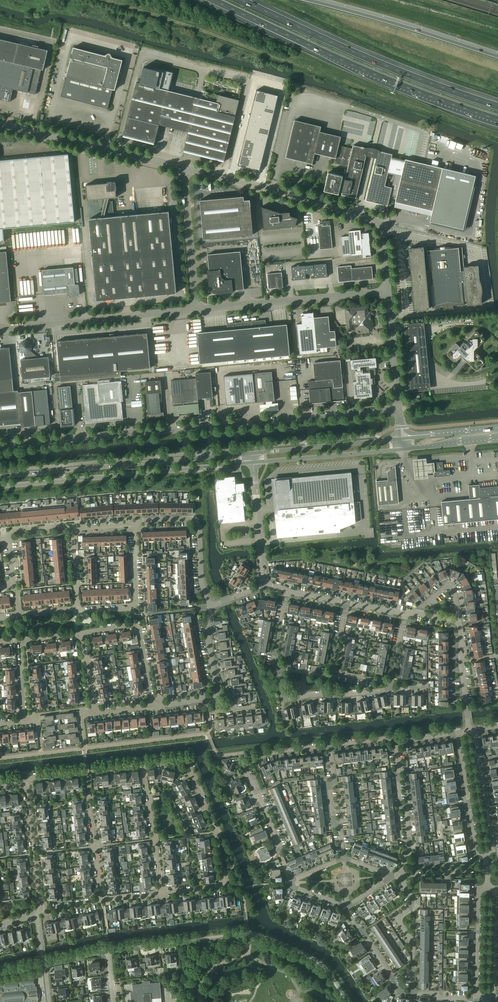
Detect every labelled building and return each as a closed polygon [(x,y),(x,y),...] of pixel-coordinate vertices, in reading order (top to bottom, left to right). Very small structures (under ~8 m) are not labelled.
[(10,102),(13,89),(35,94),(41,69),(43,70),(48,50),(0,39),(0,99),(10,102)] [(115,90),(121,66),(122,60),(110,57),(107,57),(107,56),(73,47),(61,96),(71,99),(108,108),(113,89),(115,90)] [(136,82),(123,137),(153,144),(154,144),(159,125),(168,90),(173,72),(154,68),(153,70),(143,67),(139,83),(136,82)] [(168,90),(159,125),(188,132),(183,152),(224,162),(235,116),(239,100),(204,91),(202,99),(168,90)] [(252,94),(235,163),(261,170),(278,101),(252,94)] [(357,195),(364,163),(374,165),(375,163),(365,161),(366,156),(376,158),(378,151),(381,152),(380,151),(380,150),(379,150),(378,149),(377,149),(375,148),(374,148),(372,148),(371,147),(370,147),(368,147),(367,147),(366,147),(365,147),(364,148),(360,147),(360,150),(339,145),(341,137),(321,132),(320,132),(321,126),(318,125),(311,124),(299,121),(294,120),(285,157),(311,164),(312,164),(315,153),(316,154),(330,157),(335,158),(334,163),(348,167),(346,175),(345,179),(342,178),(343,176),(328,172),(324,191),(338,194),(339,191),(342,192),(341,195),(352,197),(356,198),(357,195)] [(392,154),(381,152),(378,151),(376,158),(375,163),(374,165),(366,200),(387,205),(392,187),(385,186),(387,176),(401,179),(395,202),(432,210),(443,168),(405,159),(404,164),(391,161),(392,154)] [(68,154),(0,160),(0,242),(4,241),(3,228),(75,222),(68,154)] [(176,293),(169,211),(114,216),(113,201),(109,201),(109,198),(116,197),(116,190),(115,181),(107,182),(107,183),(86,185),(87,200),(102,199),(104,217),(89,219),(96,300),(176,293)] [(244,196),(200,200),(204,239),(253,234),(250,199),(244,200),(244,196)] [(264,229),(295,226),(295,225),(298,218),(290,215),(290,212),(280,213),(261,206),(264,229)] [(318,225),(320,250),(333,248),(330,220),(321,221),(322,224),(318,225)] [(55,230),(57,244),(62,244),(77,242),(76,228),(55,230)] [(371,257),(370,245),(369,233),(363,233),(363,234),(361,234),(360,230),(348,231),(349,236),(341,237),(343,256),(351,256),(363,254),(363,258),(371,257)] [(51,231),(30,232),(31,247),(36,247),(52,245),(51,231)] [(14,249),(28,248),(26,233),(13,234),(14,249)] [(470,268),(469,266),(464,267),(462,247),(454,248),(452,248),(451,248),(449,247),(448,247),(446,247),(445,247),(441,247),(440,247),(440,248),(439,248),(437,248),(436,249),(434,249),(433,250),(431,250),(424,251),(423,247),(418,248),(417,247),(416,247),(415,247),(414,248),(409,248),(409,254),(410,254),(412,272),(411,272),(412,287),(413,287),(415,304),(414,304),(414,310),(420,309),(421,310),(422,310),(423,310),(424,309),(429,309),(429,305),(432,305),(432,308),(443,306),(444,310),(453,309),(453,305),(464,305),(464,302),(467,302),(467,305),(473,305),(475,305),(476,304),(482,304),(481,298),(480,298),(479,281),(480,281),(478,265),(472,266),(473,268),(470,268)] [(6,251),(0,252),(0,302),(11,301),(6,251)] [(244,289),(240,251),(207,254),(209,270),(207,271),(209,287),(209,289),(211,291),(213,293),(215,293),(217,293),(217,294),(233,292),(233,290),(244,289)] [(327,277),(326,263),(305,265),(291,267),(293,280),(306,279),(305,274),(313,273),(314,278),(327,277)] [(373,279),(372,266),(351,268),(351,265),(349,265),(337,267),(338,282),(352,281),(373,279)] [(75,284),(73,267),(42,270),(44,295),(68,293),(68,295),(70,296),(78,295),(80,294),(79,285),(77,284),(75,284)] [(283,287),(282,272),(267,274),(268,289),(283,287)] [(34,277),(17,278),(18,295),(35,294),(34,277)] [(369,307),(347,308),(348,334),(371,333),(371,328),(374,328),(373,317),(372,317),(372,311),(369,311),(369,307)] [(317,352),(317,348),(314,317),(313,312),(303,313),(303,314),(302,316),(301,316),(302,324),(297,324),(300,354),(317,352)] [(336,346),(335,330),(330,331),(328,316),(329,316),(314,317),(317,348),(336,346)] [(202,332),(197,332),(200,363),(290,355),(287,324),(273,325),(272,325),(266,326),(265,320),(253,321),(244,322),(241,319),(242,322),(230,323),(227,323),(227,330),(203,332),(202,332)] [(422,329),(421,329),(412,330),(409,330),(408,330),(407,331),(406,332),(406,333),(406,334),(406,340),(410,382),(410,383),(411,383),(411,384),(412,384),(413,385),(414,385),(415,384),(417,384),(425,384),(426,383),(427,383),(428,383),(428,382),(429,381),(429,380),(425,338),(424,333),(424,332),(424,331),(424,330),(423,329),(422,329)] [(447,355),(453,361),(456,361),(461,356),(462,357),(462,360),(465,360),(475,370),(478,370),(484,363),(484,361),(474,351),(484,341),(484,338),(478,331),(475,331),(465,341),(464,342),(461,345),(461,346),(460,346),(456,343),(447,352),(447,355)] [(150,368),(147,333),(127,335),(106,337),(57,341),(61,381),(121,376),(120,371),(150,368)] [(24,339),(24,341),(23,341),(21,342),(19,345),(20,349),(21,351),(25,353),(25,359),(21,359),(23,379),(50,376),(48,357),(39,357),(30,350),(32,348),(31,344),(29,342),(27,340),(26,340),(26,339),(24,339)] [(13,380),(9,347),(0,348),(0,381),(13,380)] [(375,383),(374,378),(373,378),(373,375),(376,374),(375,366),(376,366),(375,357),(350,360),(351,369),(357,368),(357,370),(355,370),(356,381),(353,382),(354,398),(359,398),(367,398),(367,397),(372,396),(371,384),(375,383)] [(340,360),(314,362),(315,380),(308,381),(310,403),(344,400),(340,360)] [(272,371),(253,373),(255,402),(260,402),(266,401),(267,401),(272,401),(274,400),(273,381),(272,371)] [(213,397),(211,372),(195,373),(195,378),(183,379),(186,414),(186,415),(189,414),(194,413),(194,414),(199,413),(198,398),(213,397)] [(253,373),(224,376),(226,405),(255,402),(253,373)] [(186,414),(183,379),(170,381),(174,416),(179,415),(186,414)] [(0,381),(0,392),(14,391),(13,386),(13,380),(0,381)] [(159,403),(159,393),(161,393),(160,380),(145,382),(148,414),(151,414),(152,418),(164,417),(162,402),(159,403)] [(85,413),(86,422),(89,422),(93,422),(97,422),(101,422),(104,421),(108,421),(112,420),(115,420),(119,419),(123,419),(122,409),(121,401),(123,401),(121,381),(98,383),(82,385),(85,413)] [(71,385),(58,387),(60,414),(59,415),(61,427),(76,425),(75,413),(73,413),(71,385)] [(32,391),(18,392),(18,390),(14,391),(0,392),(0,426),(21,424),(21,427),(35,426),(44,425),(50,424),(47,389),(32,391)] [(425,458),(413,459),(413,462),(415,479),(428,478),(428,472),(433,471),(432,462),(426,463),(425,458)] [(443,470),(443,461),(432,462),(433,471),(437,471),(437,476),(450,475),(450,470),(443,470)] [(276,483),(278,509),(276,524),(277,538),(340,532),(340,529),(356,522),(354,502),(348,503),(348,498),(353,497),(351,472),(280,479),(276,483)] [(242,491),(245,489),(244,482),(235,483),(235,476),(214,478),(219,523),(245,521),(242,491)] [(390,504),(388,480),(377,481),(376,478),(378,505),(390,504)] [(479,487),(479,484),(468,485),(469,499),(441,501),(443,524),(497,519),(497,485),(479,487)] [(188,558),(187,553),(185,553),(185,550),(179,550),(179,558),(188,558)] [(158,563),(157,554),(148,555),(149,558),(146,558),(147,563),(155,563),(157,563),(158,563)] [(242,562),(239,567),(247,572),(249,569),(248,569),(250,567),(248,566),(250,564),(248,561),(245,560),(245,561),(243,563),(242,562)] [(247,572),(239,567),(237,566),(234,570),(233,570),(232,570),(236,572),(248,580),(249,578),(245,576),(247,572)] [(248,580),(236,572),(232,570),(232,571),(233,572),(230,576),(233,577),(241,583),(243,580),(247,582),(248,580)] [(445,578),(442,571),(435,573),(441,580),(445,578)] [(458,580),(463,573),(456,571),(453,578),(458,580)] [(441,580),(435,573),(434,572),(432,573),(433,575),(431,577),(436,584),(441,580)] [(467,580),(463,573),(458,580),(460,584),(467,580)] [(238,586),(241,583),(233,577),(229,583),(230,583),(229,586),(231,588),(234,589),(235,586),(236,587),(238,585),(238,586)] [(436,584),(431,577),(426,581),(432,588),(436,584)] [(469,578),(467,580),(460,584),(462,587),(471,586),(469,584),(472,582),(469,578)] [(427,591),(432,588),(426,581),(421,585),(427,591)] [(427,591),(421,585),(419,583),(415,586),(422,595),(427,591)] [(474,585),(471,586),(462,587),(463,593),(472,592),(475,592),(474,585)] [(422,595),(415,586),(410,590),(418,599),(422,595)] [(418,599),(410,590),(406,594),(413,603),(418,599)] [(3,593),(3,598),(5,609),(11,608),(10,604),(11,604),(11,600),(10,600),(9,597),(4,597),(4,593),(3,593)] [(262,608),(261,599),(255,601),(254,600),(251,602),(254,611),(262,608)] [(270,609),(272,600),(267,599),(267,600),(261,599),(262,608),(270,609)] [(254,611),(251,602),(247,603),(247,604),(245,605),(249,613),(254,611)] [(249,613),(245,605),(244,606),(243,605),(244,604),(243,605),(239,606),(238,606),(239,607),(241,611),(241,612),(241,613),(241,612),(243,615),(249,613)] [(293,614),(295,604),(291,604),(291,605),(288,604),(287,613),(293,614)] [(328,621),(330,611),(326,611),(326,612),(324,611),(322,622),(328,623),(328,621)] [(159,623),(158,617),(158,615),(154,616),(149,617),(150,624),(159,623)] [(351,625),(353,616),(349,615),(349,616),(347,616),(345,624),(351,625)] [(228,629),(227,625),(223,625),(223,629),(217,630),(218,634),(215,634),(215,640),(218,639),(228,638),(227,629),(228,629)] [(271,634),(272,628),(262,626),(263,625),(260,625),(260,627),(262,627),(261,632),(271,634)] [(297,632),(298,627),(287,625),(288,625),(287,631),(297,633),(297,634),(299,634),(300,632),(297,632)] [(410,636),(412,627),(408,626),(407,627),(405,627),(404,635),(410,636)] [(127,640),(126,631),(121,632),(121,635),(119,635),(120,641),(127,640)] [(130,631),(126,631),(127,640),(128,644),(138,642),(137,635),(134,635),(133,633),(131,633),(130,631)] [(332,634),(333,634),(334,634),(322,631),(321,636),(321,637),(331,639),(332,634)] [(120,641),(119,635),(117,636),(116,633),(111,634),(113,642),(120,641)] [(113,642),(111,634),(107,635),(107,637),(105,638),(106,644),(113,642)] [(99,645),(97,636),(93,637),(93,640),(90,640),(91,646),(94,646),(95,649),(99,648),(99,645)] [(106,644),(105,638),(102,638),(102,636),(97,636),(99,645),(106,644)] [(269,646),(270,640),(260,638),(260,637),(258,636),(257,638),(260,639),(259,644),(269,646)] [(330,645),(331,639),(321,637),(321,636),(318,636),(318,638),(320,639),(320,643),(330,645)] [(356,643),(357,638),(345,636),(347,637),(345,642),(356,644),(355,645),(358,646),(358,644),(356,643)] [(231,642),(231,637),(228,638),(218,639),(219,643),(216,644),(216,649),(219,649),(219,648),(229,647),(229,642),(231,642)] [(295,644),(296,639),(286,637),(285,643),(295,645),(295,646),(297,646),(297,644),(295,644)] [(67,653),(66,641),(61,642),(61,644),(59,645),(60,651),(60,654),(67,653)] [(73,643),(71,643),(70,641),(66,641),(67,653),(74,652),(74,650),(74,649),(74,646),(73,643)] [(60,651),(59,645),(56,645),(56,642),(51,643),(52,651),(60,651)] [(390,645),(391,645),(392,645),(380,643),(379,648),(379,649),(389,651),(390,645)] [(45,652),(45,646),(42,647),(42,644),(37,645),(38,653),(45,652)] [(268,652),(269,646),(259,644),(257,655),(259,655),(260,650),(268,652)] [(38,653),(37,645),(32,645),(33,648),(30,648),(31,654),(38,653)] [(10,647),(5,647),(6,656),(13,655),(13,649),(10,650),(10,647)] [(232,647),(229,647),(219,648),(219,649),(220,653),(217,653),(217,658),(223,658),(223,657),(230,657),(230,656),(230,652),(232,651),(232,647)] [(388,657),(389,651),(379,649),(379,648),(377,647),(377,649),(379,650),(378,655),(388,657)] [(414,654),(415,649),(404,647),(404,648),(405,648),(404,653),(414,655),(414,657),(416,657),(417,655),(414,654)] [(327,657),(329,651),(318,649),(319,648),(316,648),(316,650),(318,650),(317,655),(327,657)] [(354,655),(354,650),(344,648),(343,654),(353,656),(353,657),(356,658),(356,655),(354,655)] [(292,657),(294,651),(284,649),(282,655),(292,657)] [(134,653),(134,650),(128,651),(129,659),(138,657),(137,653),(134,653)] [(326,663),(327,657),(317,655),(316,661),(326,663)] [(103,663),(102,656),(96,657),(96,660),(94,660),(95,665),(103,663)] [(235,656),(230,656),(230,657),(223,657),(223,658),(223,662),(220,662),(221,667),(227,667),(227,666),(234,666),(234,665),(233,661),(236,660),(235,656)] [(139,662),(138,657),(129,659),(130,666),(137,665),(136,662),(139,662)] [(386,668),(387,662),(377,661),(377,659),(375,659),(374,661),(377,662),(376,666),(386,668)] [(412,666),(413,661),(403,659),(402,665),(412,667),(412,668),(414,669),(414,667),(412,666)] [(351,668),(352,662),(342,660),(341,666),(351,668)] [(76,668),(76,663),(73,663),(73,661),(64,662),(65,669),(68,669),(76,668)] [(104,670),(103,663),(95,665),(95,669),(98,669),(98,671),(104,670)] [(45,672),(44,664),(35,665),(35,668),(33,668),(33,673),(42,672),(45,672)] [(137,667),(137,665),(130,666),(132,673),(140,672),(139,667),(137,667)] [(239,665),(234,665),(234,666),(227,666),(227,667),(227,671),(224,671),(225,676),(230,676),(238,675),(237,674),(237,670),(239,669),(239,665)] [(385,675),(386,668),(376,666),(375,673),(385,675)] [(77,672),(76,668),(68,669),(69,676),(75,675),(74,673),(77,672)] [(106,677),(104,670),(98,671),(99,674),(96,674),(97,679),(106,677)] [(413,680),(414,674),(411,673),(401,671),(399,677),(413,680)] [(45,672),(42,672),(33,673),(34,678),(36,677),(36,680),(42,679),(45,679),(45,672)] [(141,676),(140,672),(132,673),(133,680),(139,679),(139,677),(141,676)] [(242,674),(237,674),(238,675),(230,676),(231,680),(228,680),(228,685),(234,685),(241,684),(241,683),(241,679),(243,678),(242,674)] [(78,682),(77,677),(75,678),(75,675),(69,676),(66,676),(66,684),(78,682)] [(107,685),(106,677),(97,679),(98,684),(100,683),(101,686),(107,685)] [(43,686),(42,679),(36,680),(37,682),(34,682),(35,687),(43,686)] [(139,681),(139,679),(133,680),(134,687),(143,686),(142,681),(139,681)] [(203,686),(202,681),(194,682),(195,690),(199,689),(199,687),(203,686)] [(79,687),(78,682),(66,684),(67,691),(76,689),(76,687),(79,687)] [(246,683),(241,683),(241,684),(234,685),(234,689),(231,689),(232,694),(237,694),(245,693),(245,692),(244,688),(247,687),(246,683)] [(109,684),(107,685),(101,686),(101,688),(99,688),(100,693),(108,692),(110,691),(109,684)] [(47,686),(43,686),(35,687),(35,692),(38,692),(38,694),(44,693),(48,693),(47,686)] [(143,690),(143,686),(134,687),(132,688),(133,698),(139,697),(138,694),(141,693),(141,691),(143,690)] [(80,696),(79,692),(77,692),(76,689),(67,691),(68,698),(71,697),(80,696)] [(109,699),(108,692),(100,693),(100,698),(103,697),(103,700),(109,699)] [(251,702),(250,697),(250,692),(245,692),(245,693),(237,694),(238,698),(235,698),(235,703),(251,702)] [(45,700),(44,693),(38,694),(38,696),(36,697),(37,702),(45,700)] [(400,704),(400,694),(394,694),(394,698),(390,699),(391,704),(394,704),(400,704)] [(409,705),(409,699),(406,698),(406,694),(400,694),(400,704),(406,704),(409,705)] [(391,704),(390,699),(387,699),(386,695),(380,696),(382,706),(388,705),(391,704)] [(418,705),(418,695),(412,695),(412,699),(409,699),(409,705),(412,705),(418,705)] [(424,695),(418,695),(418,705),(427,705),(427,699),(424,699),(424,695)] [(80,701),(80,696),(71,697),(72,705),(78,704),(78,701),(80,701)] [(383,708),(382,706),(380,696),(374,697),(375,701),(372,702),(374,708),(376,707),(377,710),(383,708)] [(374,708),(372,702),(369,703),(368,699),(363,700),(365,710),(371,709),(374,708)] [(46,708),(46,705),(49,705),(48,700),(45,700),(37,702),(37,706),(40,706),(40,709),(46,708)] [(365,710),(363,700),(357,702),(358,706),(354,706),(355,712),(355,714),(359,714),(365,713),(365,710)] [(327,712),(327,701),(321,701),(321,706),(318,706),(318,712),(318,714),(321,714),(327,714),(327,712)] [(336,712),(336,706),(333,706),(333,701),(327,701),(327,712),(327,714),(333,714),(336,714),(336,712)] [(318,712),(318,706),(314,706),(313,702),(307,703),(309,713),(310,716),(315,715),(318,714),(318,712)] [(345,712),(345,702),(339,702),(339,706),(336,706),(336,712),(339,712),(345,712)] [(355,712),(354,706),(351,706),(351,702),(345,702),(345,712),(345,715),(351,715),(355,714),(355,712)] [(17,708),(16,703),(8,703),(5,704),(5,711),(14,711),(14,708),(17,708)] [(309,713),(307,703),(301,705),(302,709),(299,710),(301,716),(303,715),(309,713)] [(301,716),(299,710),(297,711),(296,707),(290,708),(292,718),(298,716),(301,716)] [(292,718),(290,708),(284,709),(285,713),(282,714),(283,719),(292,718)] [(195,711),(194,711),(196,721),(204,720),(203,710),(200,710),(200,711),(195,711)] [(196,721),(194,711),(191,711),(191,712),(187,712),(186,712),(187,723),(196,721)] [(256,715),(252,715),(253,727),(258,727),(257,724),(263,724),(261,711),(256,712),(256,715)] [(74,712),(59,714),(60,724),(75,723),(78,722),(78,723),(78,722),(76,716),(76,717),(74,717),(74,712)] [(187,723),(186,712),(183,712),(183,713),(178,713),(179,724),(187,723)] [(253,727),(252,715),(252,712),(246,713),(247,716),(243,716),(243,726),(244,729),(253,727)] [(179,724),(178,713),(175,713),(175,714),(170,714),(169,714),(171,725),(179,724)] [(243,726),(243,716),(242,713),(237,714),(237,717),(233,717),(234,727),(234,730),(239,729),(239,727),(243,726)] [(60,724),(59,714),(45,716),(45,720),(43,720),(43,727),(46,726),(60,724)] [(171,725),(169,714),(166,714),(166,715),(162,715),(161,715),(162,726),(171,725)] [(234,727),(233,717),(233,714),(228,715),(228,718),(224,718),(225,728),(225,731),(230,730),(229,728),(234,727)] [(136,716),(138,726),(147,725),(145,715),(140,716),(140,715),(136,716)] [(162,726),(161,715),(158,715),(158,716),(153,716),(154,727),(162,726)] [(225,728),(224,718),(224,715),(218,716),(219,719),(214,719),(215,723),(212,724),(212,728),(215,728),(216,732),(220,731),(220,729),(225,728)] [(138,726),(136,716),(132,717),(132,716),(128,717),(130,727),(138,726)] [(130,727),(128,717),(123,718),(123,717),(120,718),(121,728),(130,727)] [(121,728),(120,718),(115,719),(111,719),(113,729),(121,728)] [(113,729),(111,719),(107,720),(107,719),(103,720),(105,730),(113,729)] [(105,730),(103,720),(98,721),(98,720),(95,721),(96,731),(105,730)] [(96,731),(95,721),(90,722),(87,722),(88,732),(96,731)] [(75,727),(75,723),(60,724),(62,734),(76,733),(79,733),(78,726),(77,727),(75,727)] [(62,734),(60,724),(46,726),(47,730),(45,731),(45,730),(44,730),(44,737),(45,737),(47,736),(62,734)] [(25,729),(25,730),(26,740),(29,739),(30,742),(35,742),(35,739),(38,738),(37,731),(34,732),(34,729),(28,729),(25,729)] [(26,740),(25,730),(20,730),(16,730),(17,731),(18,741),(21,740),(21,743),(27,743),(26,740)] [(18,741),(17,731),(12,731),(8,731),(8,732),(10,742),(12,741),(13,744),(18,744),(18,741)] [(8,732),(3,732),(0,732),(0,734),(1,743),(10,742),(8,732)] [(77,737),(76,733),(62,734),(62,739),(70,738),(71,744),(80,743),(79,737),(77,737)] [(62,739),(62,734),(47,736),(48,740),(46,741),(46,747),(55,746),(54,740),(62,739)] [(497,745),(496,736),(492,736),(492,735),(489,736),(489,737),(491,746),(497,745)] [(491,746),(489,737),(485,737),(485,736),(481,737),(483,747),(491,746)] [(449,743),(445,744),(447,753),(454,752),(452,741),(449,742),(449,743)] [(447,753),(445,744),(445,743),(441,743),(442,744),(438,745),(439,754),(447,753)] [(439,754),(438,745),(438,744),(434,744),(434,745),(430,746),(432,755),(439,754)] [(432,755),(430,746),(430,745),(427,746),(427,747),(423,747),(424,757),(432,755)] [(424,757),(423,747),(423,746),(419,747),(419,748),(416,748),(417,758),(424,757)] [(388,757),(387,748),(383,748),(382,747),(379,747),(379,748),(380,758),(388,757)] [(417,758),(416,748),(415,747),(412,748),(412,749),(408,749),(409,759),(417,758)] [(380,758),(379,748),(375,749),(375,748),(371,748),(372,749),(373,759),(380,758)] [(373,759),(372,749),(368,750),(368,749),(364,749),(364,750),(366,760),(373,759)] [(366,760),(364,750),(360,751),(360,750),(357,750),(357,751),(358,761),(366,760)] [(351,761),(349,752),(345,752),(345,751),(342,752),(342,753),(343,762),(351,761)] [(358,761),(357,751),(353,752),(353,751),(349,751),(349,752),(351,761),(358,761)] [(343,762),(342,753),(338,753),(338,752),(334,753),(335,763),(343,762)] [(323,765),(322,755),(318,756),(318,755),(314,755),(314,756),(316,766),(323,765)] [(308,766),(307,757),(303,757),(303,756),(299,757),(300,758),(301,767),(308,766)] [(316,766),(314,756),(311,757),(310,756),(307,756),(307,757),(308,766),(316,766)] [(301,767),(300,758),(296,758),(296,757),(292,758),(292,759),(293,768),(301,767)] [(293,768),(292,759),(288,759),(288,758),(285,759),(285,760),(286,769),(293,768)] [(228,776),(237,772),(233,763),(231,764),(229,759),(222,760),(225,766),(224,767),(228,776)] [(286,769),(285,760),(281,760),(281,759),(277,760),(277,761),(279,770),(286,769)] [(279,770),(277,761),(271,763),(271,762),(267,763),(268,764),(272,773),(279,770)] [(272,773),(268,764),(264,766),(264,765),(260,766),(265,776),(272,773)] [(452,768),(452,766),(440,768),(441,774),(444,773),(454,772),(453,768),(452,768)] [(159,782),(158,774),(155,775),(154,769),(148,770),(149,779),(154,779),(155,782),(159,782)] [(167,780),(170,771),(164,769),(162,774),(158,774),(159,782),(161,782),(162,778),(167,780)] [(139,784),(139,780),(138,771),(132,772),(132,778),(130,778),(130,785),(134,784),(139,784)] [(175,772),(170,771),(167,780),(172,781),(171,784),(173,786),(178,780),(174,777),(175,772)] [(130,785),(130,778),(126,778),(126,772),(120,773),(121,783),(121,785),(126,785),(127,785),(130,785)] [(121,783),(120,773),(114,774),(114,780),(112,780),(113,787),(116,787),(116,783),(121,783)] [(113,787),(112,780),(108,781),(108,774),(102,775),(103,785),(108,784),(109,787),(113,787)] [(103,785),(102,775),(96,776),(97,782),(94,782),(94,789),(98,789),(98,785),(103,785)] [(237,793),(242,791),(240,787),(243,786),(240,778),(233,781),(232,777),(226,780),(228,785),(231,784),(233,789),(236,789),(237,793)] [(78,778),(72,779),(74,788),(79,788),(79,791),(83,791),(82,783),(79,783),(78,778)] [(74,788),(72,779),(66,780),(67,785),(64,785),(65,793),(69,792),(68,789),(74,788)] [(65,793),(64,785),(61,785),(61,780),(54,781),(56,791),(61,790),(62,793),(65,793)] [(181,783),(178,780),(173,786),(175,787),(177,786),(180,790),(189,786),(186,780),(181,783)] [(56,791),(54,781),(49,782),(49,787),(46,787),(47,795),(51,794),(50,791),(56,791)] [(47,795),(46,787),(43,787),(43,782),(36,783),(38,793),(43,792),(44,795),(47,795)] [(282,791),(279,785),(270,789),(272,795),(282,791)] [(191,791),(189,786),(180,790),(183,795),(180,796),(181,799),(188,796),(187,793),(191,791)] [(284,797),(282,791),(272,795),(275,801),(284,797)] [(138,793),(132,793),(129,794),(129,801),(133,801),(142,800),(141,795),(138,796),(138,793)] [(12,800),(9,800),(10,808),(14,807),(13,806),(19,806),(17,794),(11,795),(12,800)] [(9,800),(6,800),(5,795),(0,796),(0,801),(1,806),(6,805),(6,808),(10,808),(9,800)] [(108,804),(107,796),(101,797),(101,800),(99,800),(99,805),(108,804)] [(190,799),(188,796),(181,799),(183,803),(184,802),(186,807),(188,806),(197,802),(195,797),(190,799)] [(243,810),(251,806),(249,800),(247,801),(246,797),(242,799),(241,796),(235,798),(237,804),(237,805),(237,806),(238,807),(239,807),(240,807),(241,807),(242,806),(243,810)] [(458,799),(458,796),(448,797),(446,798),(447,804),(458,802),(457,800),(458,799)] [(277,806),(287,802),(284,797),(275,801),(277,806)] [(78,800),(72,801),(73,808),(82,807),(81,802),(79,803),(78,800)] [(142,805),(142,800),(133,801),(134,809),(140,808),(139,805),(142,805)] [(199,808),(197,802),(188,806),(190,811),(187,812),(188,816),(195,813),(194,810),(199,808)] [(289,808),(287,802),(277,806),(279,812),(289,808)] [(48,811),(48,803),(41,804),(42,807),(39,807),(39,812),(48,811)] [(109,811),(108,804),(99,805),(100,810),(103,810),(103,812),(109,811)] [(82,812),(82,807),(73,808),(74,816),(80,815),(80,812),(82,812)] [(140,811),(140,808),(134,809),(134,816),(143,815),(143,810),(140,811)] [(251,825),(260,821),(258,817),(258,818),(257,816),(255,816),(253,812),(257,811),(256,808),(241,814),(242,816),(246,815),(246,816),(245,816),(247,820),(249,819),(251,825)] [(281,817),(291,813),(289,808),(279,812),(281,817)] [(49,819),(48,811),(39,812),(40,817),(43,817),(43,819),(49,819)] [(110,819),(109,811),(103,812),(103,815),(101,815),(101,820),(110,819)] [(196,816),(195,813),(188,816),(190,819),(193,818),(195,823),(204,819),(202,814),(196,816)] [(284,823),(293,819),(291,813),(281,817),(284,823)] [(21,819),(20,814),(11,815),(12,823),(18,822),(18,820),(21,819)] [(80,818),(80,815),(74,816),(75,823),(84,822),(83,817),(80,818)] [(144,820),(143,815),(134,816),(135,823),(142,823),(141,820),(144,820)] [(50,826),(49,819),(43,819),(43,822),(41,822),(41,827),(50,826)] [(111,826),(110,819),(101,820),(102,825),(104,824),(105,827),(111,826)] [(206,825),(204,819),(195,823),(197,828),(194,829),(195,832),(202,831),(201,827),(206,825)] [(286,828),(296,824),(293,819),(284,823),(286,828)] [(19,825),(18,822),(12,823),(10,823),(10,831),(13,830),(22,829),(21,825),(19,825)] [(84,827),(84,822),(75,823),(76,831),(82,830),(82,827),(84,827)] [(142,826),(142,823),(135,823),(136,831),(145,830),(145,825),(142,826)] [(289,834),(298,830),(296,824),(286,828),(289,834)] [(51,834),(50,826),(41,827),(42,832),(44,832),(45,834),(51,834)] [(112,834),(111,826),(105,827),(105,830),(102,830),(103,835),(112,834)] [(265,830),(263,830),(262,827),(254,830),(255,830),(250,832),(252,835),(251,836),(252,836),(253,839),(255,839),(256,840),(258,839),(259,839),(261,839),(262,839),(263,839),(264,838),(268,837),(267,836),(268,835),(265,830)] [(22,835),(22,829),(13,830),(14,838),(20,838),(20,835),(22,835)] [(82,833),(82,830),(76,831),(76,838),(85,837),(85,832),(82,833)] [(146,835),(145,830),(136,831),(137,839),(143,838),(143,835),(146,835)] [(291,839),(300,835),(298,830),(289,834),(291,839)] [(52,841),(51,834),(45,834),(45,837),(42,837),(43,842),(52,841)] [(113,842),(112,834),(103,835),(103,840),(106,839),(106,842),(113,842)] [(293,845),(303,841),(300,835),(291,839),(293,845)] [(86,842),(85,837),(76,838),(77,846),(84,845),(83,842),(86,842)] [(203,837),(196,838),(197,847),(200,846),(210,845),(210,839),(203,840),(203,837)] [(174,848),(173,840),(167,841),(167,844),(165,844),(165,849),(174,848)] [(53,849),(52,841),(43,842),(44,847),(46,846),(47,849),(53,849)] [(359,854),(362,845),(355,842),(351,851),(351,852),(352,853),(352,854),(353,854),(354,854),(355,853),(359,854)] [(366,857),(369,848),(367,847),(368,844),(363,842),(362,845),(359,854),(358,854),(358,855),(359,855),(359,856),(360,856),(361,856),(362,856),(362,855),(366,857)] [(24,849),(24,844),(15,845),(16,853),(22,852),(21,850),(24,849)] [(144,844),(138,845),(139,852),(148,851),(147,847),(144,847),(144,844)] [(330,844),(323,847),(327,856),(330,854),(331,855),(332,855),(333,855),(334,855),(334,854),(334,853),(330,844)] [(211,851),(210,845),(200,846),(201,852),(198,852),(198,856),(206,855),(205,852),(211,851)] [(266,846),(265,846),(264,846),(263,846),(262,846),(261,847),(260,847),(259,848),(258,848),(258,849),(257,849),(256,850),(256,851),(259,855),(259,856),(260,861),(261,861),(262,861),(263,861),(264,861),(265,861),(266,860),(267,860),(268,860),(269,859),(270,858),(271,857),(272,856),(271,856),(269,853),(269,851),(265,849),(265,846),(266,846)] [(114,855),(113,847),(107,848),(108,851),(105,851),(105,856),(114,855)] [(327,856),(323,847),(316,850),(320,859),(323,857),(324,858),(325,858),(326,858),(327,858),(327,857),(327,856)] [(175,856),(174,848),(165,849),(166,854),(168,854),(169,856),(175,856)] [(373,859),(376,850),(369,848),(366,857),(365,857),(366,858),(366,859),(367,859),(368,859),(369,858),(373,859)] [(320,859),(316,850),(309,853),(313,861),(317,860),(317,861),(318,861),(319,861),(320,860),(320,859)] [(380,862),(383,853),(376,850),(373,859),(373,860),(373,861),(374,861),(374,862),(375,862),(375,861),(376,861),(376,860),(380,862)] [(85,854),(84,851),(78,852),(79,859),(88,858),(87,854),(85,854)] [(148,856),(148,851),(139,852),(140,860),(146,859),(146,856),(148,856)] [(313,861),(309,853),(302,856),(306,864),(310,863),(310,864),(311,864),(312,864),(313,864),(313,863),(313,862),(313,861)] [(387,864),(390,855),(383,853),(380,862),(380,863),(380,864),(381,864),(382,864),(383,864),(383,863),(387,864)] [(54,855),(47,855),(48,858),(45,859),(46,863),(55,862),(54,855)] [(115,863),(114,855),(105,856),(106,861),(109,861),(109,863),(115,863)] [(206,858),(206,855),(198,856),(198,859),(202,859),(203,864),(212,863),(212,857),(206,858)] [(394,867),(397,858),(390,855),(387,864),(387,865),(387,866),(388,867),(389,867),(389,866),(390,866),(394,867)] [(176,863),(175,856),(169,856),(169,859),(166,859),(167,864),(176,863)] [(306,864),(302,856),(295,859),(299,867),(303,866),(303,867),(304,867),(305,867),(306,866),(306,865),(306,864)] [(23,858),(16,859),(17,867),(26,866),(26,861),(23,861),(23,858)] [(89,863),(88,858),(79,859),(80,867),(86,866),(86,863),(89,863)] [(146,862),(146,859),(140,860),(141,867),(149,866),(149,861),(146,862)] [(299,867),(295,859),(288,861),(292,870),(296,869),(297,870),(298,870),(299,869),(299,868),(299,867)] [(56,870),(55,862),(46,863),(46,868),(49,868),(49,871),(56,870)] [(116,870),(115,863),(109,863),(109,866),(107,866),(107,871),(116,870)] [(177,870),(176,863),(167,864),(168,869),(170,869),(170,871),(177,870)] [(213,869),(212,863),(203,864),(203,870),(200,870),(200,874),(208,873),(207,870),(213,869)] [(27,871),(26,866),(17,867),(18,874),(24,874),(24,871),(27,871)] [(86,869),(86,866),(80,867),(81,874),(90,873),(89,868),(86,869)] [(150,871),(149,866),(141,867),(141,875),(148,874),(147,871),(150,871)] [(281,876),(280,869),(272,869),(272,879),(276,879),(276,880),(275,881),(276,880),(279,880),(279,881),(279,880),(282,880),(283,881),(282,880),(282,876),(283,875),(282,875),(281,876)] [(57,877),(56,870),(49,871),(49,873),(47,873),(47,878),(57,877)] [(117,877),(116,870),(107,871),(108,876),(110,876),(111,878),(117,877)] [(177,878),(177,870),(170,871),(171,874),(168,874),(169,879),(177,878)] [(90,878),(90,873),(81,874),(82,882),(88,881),(88,878),(90,878)] [(208,876),(208,873),(200,874),(201,877),(204,877),(205,882),(214,881),(213,875),(208,876)] [(25,876),(24,874),(18,874),(19,882),(28,880),(27,876),(25,876)] [(148,877),(148,874),(141,875),(142,882),(151,881),(151,876),(148,877)] [(57,885),(57,877),(47,878),(48,883),(51,883),(51,885),(57,885)] [(119,877),(117,877),(111,878),(111,881),(108,881),(109,886),(118,885),(119,885),(119,881),(120,881),(119,877)] [(178,886),(177,878),(169,879),(169,884),(172,883),(172,886),(178,886)] [(28,885),(28,880),(19,882),(20,889),(26,888),(26,886),(28,885)] [(88,884),(88,881),(82,882),(83,889),(91,888),(91,883),(88,884)] [(152,886),(151,881),(142,882),(143,889),(140,889),(140,892),(146,891),(146,889),(149,889),(149,886),(152,886)] [(58,892),(57,885),(51,885),(51,888),(49,888),(49,893),(58,892)] [(119,893),(118,885),(109,886),(109,891),(112,890),(112,893),(119,893)] [(282,887),(283,886),(282,887),(277,887),(276,887),(275,887),(277,888),(277,889),(273,889),(274,899),(282,898),(282,891),(284,892),(283,891),(282,887)] [(399,894),(395,888),(395,887),(392,889),(391,888),(388,890),(387,889),(386,889),(385,890),(385,891),(385,892),(386,893),(390,900),(399,894)] [(26,891),(26,888),(20,889),(20,897),(21,897),(21,899),(27,898),(27,896),(30,896),(29,891),(26,891)] [(92,893),(91,888),(83,889),(83,897),(90,896),(89,893),(92,893)] [(59,899),(58,892),(49,893),(50,898),(52,897),(53,900),(59,900),(59,899)] [(390,900),(386,893),(383,895),(383,893),(379,896),(379,895),(378,895),(377,895),(376,895),(376,896),(376,897),(376,898),(377,899),(381,906),(390,900)] [(230,895),(225,896),(226,905),(230,905),(230,907),(231,908),(236,907),(235,896),(230,897),(230,895)] [(226,905),(225,896),(221,896),(221,898),(217,898),(218,909),(222,909),(223,908),(223,906),(226,905)] [(218,909),(217,898),(212,899),(212,897),(207,898),(209,907),(212,907),(212,909),(213,910),(218,909)] [(297,909),(300,901),(301,900),(301,899),(300,899),(300,898),(299,898),(298,898),(297,898),(297,899),(293,897),(293,899),(290,898),(287,905),(297,909)] [(209,907),(207,898),(203,899),(203,900),(199,900),(200,911),(204,911),(205,910),(205,908),(209,907)] [(372,912),(381,906),(377,899),(374,900),(374,899),(370,902),(370,901),(369,901),(368,901),(367,901),(367,902),(367,903),(367,904),(368,905),(372,912)] [(191,909),(189,900),(185,901),(185,902),(181,902),(182,913),(186,913),(187,912),(187,910),(191,909)] [(200,911),(199,900),(194,901),(194,900),(189,900),(191,909),(194,909),(194,911),(195,912),(200,911)] [(307,913),(310,905),(311,904),(311,903),(310,902),(310,901),(309,901),(308,901),(308,902),(307,902),(303,901),(303,902),(300,901),(297,909),(307,913)] [(173,912),(172,902),(167,903),(167,904),(163,905),(164,916),(169,915),(169,914),(169,912),(173,912)] [(182,913),(181,902),(176,903),(176,902),(172,902),(173,912),(176,911),(177,913),(177,914),(182,913)] [(155,914),(154,904),(149,905),(149,906),(145,907),(146,918),(151,917),(151,916),(151,914),(155,914)] [(164,916),(163,905),(158,905),(158,904),(154,904),(155,914),(158,913),(159,916),(164,916)] [(317,916),(320,908),(321,907),(321,906),(320,906),(320,905),(319,905),(318,905),(317,905),(317,906),(313,905),(313,906),(310,905),(307,913),(317,916)] [(364,917),(372,912),(368,905),(366,906),(365,905),(361,907),(360,907),(359,907),(358,907),(358,908),(358,909),(364,917)] [(137,916),(136,906),(131,907),(131,908),(127,909),(128,920),(133,919),(133,916),(137,916)] [(146,918),(145,907),(140,907),(140,906),(136,906),(137,916),(140,915),(141,918),(142,918),(146,918)] [(128,920),(127,909),(122,909),(122,908),(118,909),(119,918),(122,917),(123,920),(123,921),(128,920)] [(327,920),(330,912),(331,911),(331,910),(330,909),(330,908),(329,908),(328,908),(328,909),(327,909),(327,910),(323,908),(323,909),(320,908),(317,916),(327,920)] [(119,918),(118,909),(113,909),(113,910),(109,911),(110,922),(115,921),(115,918),(119,918)] [(94,913),(89,914),(91,923),(100,921),(97,911),(94,911),(94,913)] [(337,923),(340,914),(341,914),(341,913),(340,913),(340,912),(339,912),(338,912),(337,912),(337,913),(333,912),(333,913),(330,912),(327,920),(337,923)] [(91,923),(89,914),(83,915),(83,914),(80,915),(82,925),(91,923)] [(82,925),(80,915),(76,915),(76,917),(71,918),(73,927),(82,925)] [(73,927),(71,918),(66,919),(66,918),(62,919),(64,929),(73,927)] [(64,929),(62,919),(58,919),(59,921),(54,922),(56,931),(64,929)] [(468,923),(468,920),(457,919),(456,926),(457,926),(457,928),(456,928),(456,929),(467,929),(467,926),(467,923),(468,923)] [(56,931),(54,922),(48,923),(48,922),(44,923),(45,929),(43,929),(44,934),(47,933),(56,931)] [(379,922),(370,927),(374,933),(383,927),(379,922)] [(340,935),(346,943),(353,938),(348,930),(347,930),(345,927),(346,927),(343,923),(338,932),(337,932),(337,933),(337,934),(338,935),(339,935),(340,935)] [(377,938),(386,932),(383,927),(374,933),(377,938)] [(17,930),(18,933),(19,941),(20,943),(24,942),(26,940),(29,939),(27,930),(23,930),(23,929),(17,930)] [(19,941),(18,933),(15,933),(14,931),(8,932),(9,935),(11,943),(11,945),(15,944),(17,942),(19,941)] [(468,940),(468,936),(467,936),(467,934),(467,931),(459,931),(459,934),(459,940),(468,940)] [(389,937),(386,932),(377,938),(380,943),(389,937)] [(9,935),(6,935),(6,933),(0,934),(0,936),(0,937),(2,945),(2,947),(7,946),(8,944),(11,943),(9,935)] [(383,948),(392,942),(389,937),(380,943),(383,948)] [(396,947),(392,942),(383,948),(387,953),(396,947)] [(356,954),(358,958),(367,952),(363,946),(362,947),(361,946),(359,944),(350,950),(354,956),(356,954)] [(399,952),(396,947),(387,953),(390,958),(399,952)] [(394,963),(402,957),(399,952),(390,958),(394,963)] [(166,964),(167,964),(167,967),(174,966),(174,963),(177,962),(176,953),(165,954),(166,964)] [(367,972),(375,967),(376,966),(374,962),(374,963),(372,961),(373,961),(369,954),(360,960),(362,963),(361,964),(362,964),(364,967),(364,968),(364,969),(364,970),(364,971),(365,972),(366,972),(367,972)] [(146,957),(147,966),(157,965),(156,955),(146,957)] [(397,968),(406,962),(402,957),(394,963),(397,968)] [(137,967),(136,958),(126,959),(127,968),(134,967),(135,976),(142,976),(141,966),(137,967)] [(90,974),(97,973),(96,968),(100,968),(99,961),(92,962),(92,965),(89,965),(90,974)] [(82,967),(72,968),(73,977),(83,976),(82,967)] [(63,978),(66,978),(65,969),(55,970),(56,981),(63,981),(63,978)] [(378,985),(386,980),(380,971),(372,977),(378,985)] [(20,978),(20,980),(4,982),(4,985),(0,985),(0,1001),(38,1001),(38,1000),(39,999),(39,998),(39,997),(39,996),(39,995),(39,994),(39,993),(38,992),(38,991),(38,990),(37,989),(37,986),(35,986),(35,985),(34,976),(20,978)] [(92,990),(101,989),(100,978),(91,980),(92,990)] [(161,988),(160,982),(150,983),(150,980),(142,981),(142,983),(132,984),(133,992),(130,992),(131,1001),(162,1001),(161,988)] [(387,987),(378,993),(381,998),(383,997),(386,999),(385,1001),(386,1001),(390,1001),(393,996),(389,995),(388,994),(390,992),(387,987)] [(58,989),(59,999),(69,998),(67,988),(58,989)]
